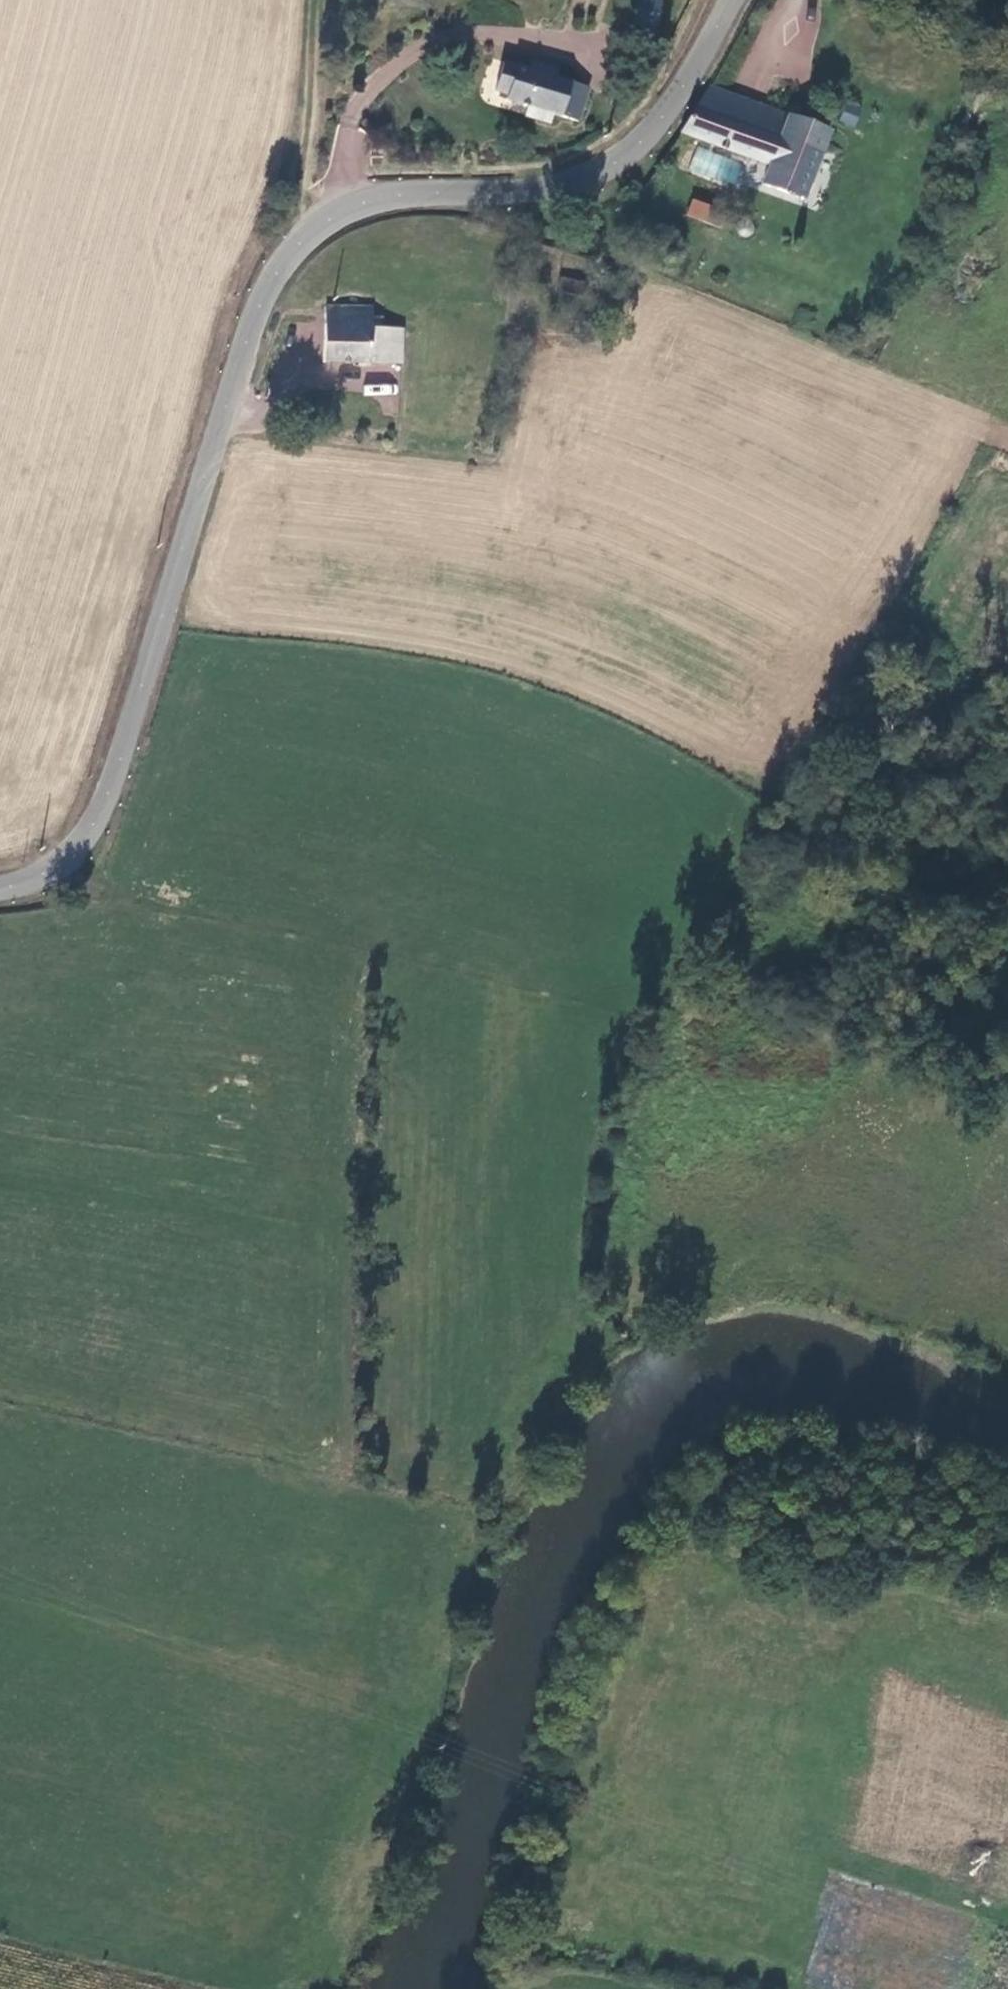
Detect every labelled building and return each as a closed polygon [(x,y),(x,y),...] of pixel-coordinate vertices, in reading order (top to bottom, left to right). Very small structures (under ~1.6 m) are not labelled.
[(658,19),(661,0),(641,0),(638,16),(658,19)] [(524,65),(502,58),(492,90),(505,94),(504,97),(530,106),(528,114),(547,120),(550,111),(575,119),(586,85),(550,74),(554,63),(527,55),(524,65)] [(829,132),(707,85),(677,130),(767,163),(761,183),(802,198),(829,132)] [(843,102),(840,123),(856,125),(859,105),(843,102)] [(688,172),(732,187),(740,161),(697,147),(688,172)] [(692,200),(687,214),(719,226),(724,213),(692,200)] [(742,219),(738,220),(736,223),(735,226),(735,229),(737,232),(740,234),(743,235),(747,234),(749,232),(751,229),(751,226),(750,223),(748,220),(745,219),(742,219)] [(372,306),(325,305),(322,360),(357,362),(357,359),(390,361),(392,327),(380,327),(380,316),(372,315),(372,306)] [(396,383),(364,385),(364,395),(396,393),(396,383)] [(362,410),(359,410),(356,411),(354,412),(352,415),(352,418),(352,421),(354,423),(356,425),(359,426),(362,426),(365,425),(367,423),(368,421),(369,418),(368,415),(367,412),(364,411),(362,410)]
